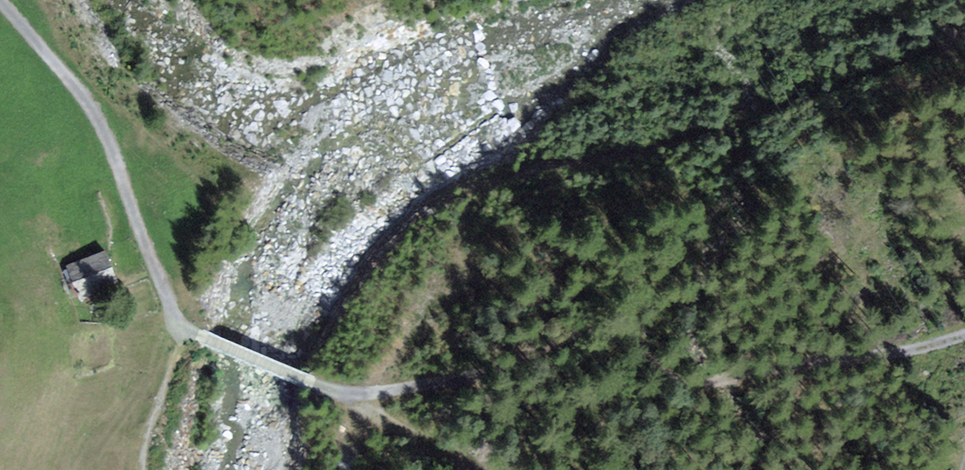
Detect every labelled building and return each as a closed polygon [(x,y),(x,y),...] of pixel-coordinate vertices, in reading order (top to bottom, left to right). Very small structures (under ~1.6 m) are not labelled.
[(105,256),(70,269),(78,291),(113,278),(105,256)]
